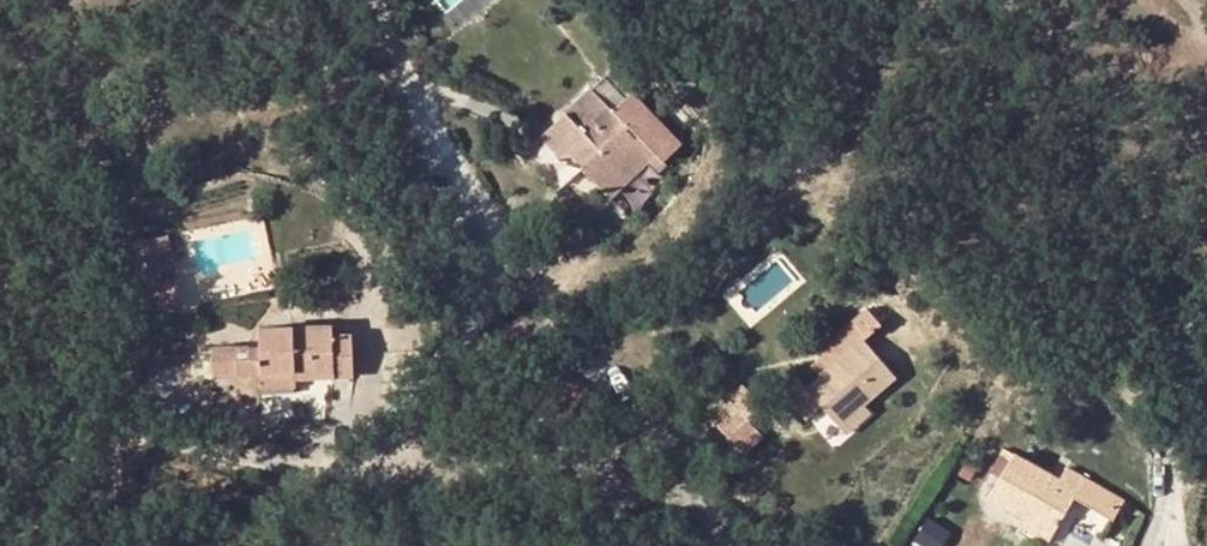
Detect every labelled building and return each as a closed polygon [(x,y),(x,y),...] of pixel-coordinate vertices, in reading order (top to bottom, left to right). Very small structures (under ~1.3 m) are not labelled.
[(591,90),(537,143),(555,160),(570,152),(580,163),(578,165),(608,197),(652,155),(655,151),(646,142),(656,131),(639,115),(628,127),(614,113),(591,90)] [(634,94),(614,113),(628,127),(639,115),(656,131),(646,142),(655,151),(652,155),(657,162),(679,140),(634,94)] [(161,291),(178,289),(177,278),(160,278),(161,291)] [(178,307),(178,289),(161,291),(162,308),(178,307)] [(261,346),(212,347),(213,376),(257,374),(294,373),(295,380),(353,377),(351,334),(333,335),(332,325),(261,328),(261,346)] [(863,338),(806,386),(797,376),(782,389),(807,419),(823,406),(830,415),(839,425),(865,404),(896,378),(863,338)] [(257,390),(295,387),(295,380),(294,373),(257,374),(257,390)] [(764,404),(745,382),(728,398),(747,419),(764,404)] [(747,419),(728,398),(710,415),(729,435),(747,419)] [(847,434),(871,413),(865,404),(839,425),(847,434)] [(807,419),(815,427),(830,415),(823,406),(807,419)] [(742,450),(760,433),(747,419),(729,435),(742,450)] [(1019,526),(1049,542),(1063,519),(1070,504),(1110,526),(1124,501),(1067,468),(1060,481),(1013,454),(990,496),(1024,517),(1019,526)] [(1070,504),(1063,519),(1101,540),(1110,526),(1070,504)] [(1019,526),(1016,532),(1039,545),(1047,545),(1049,542),(1019,526)]
